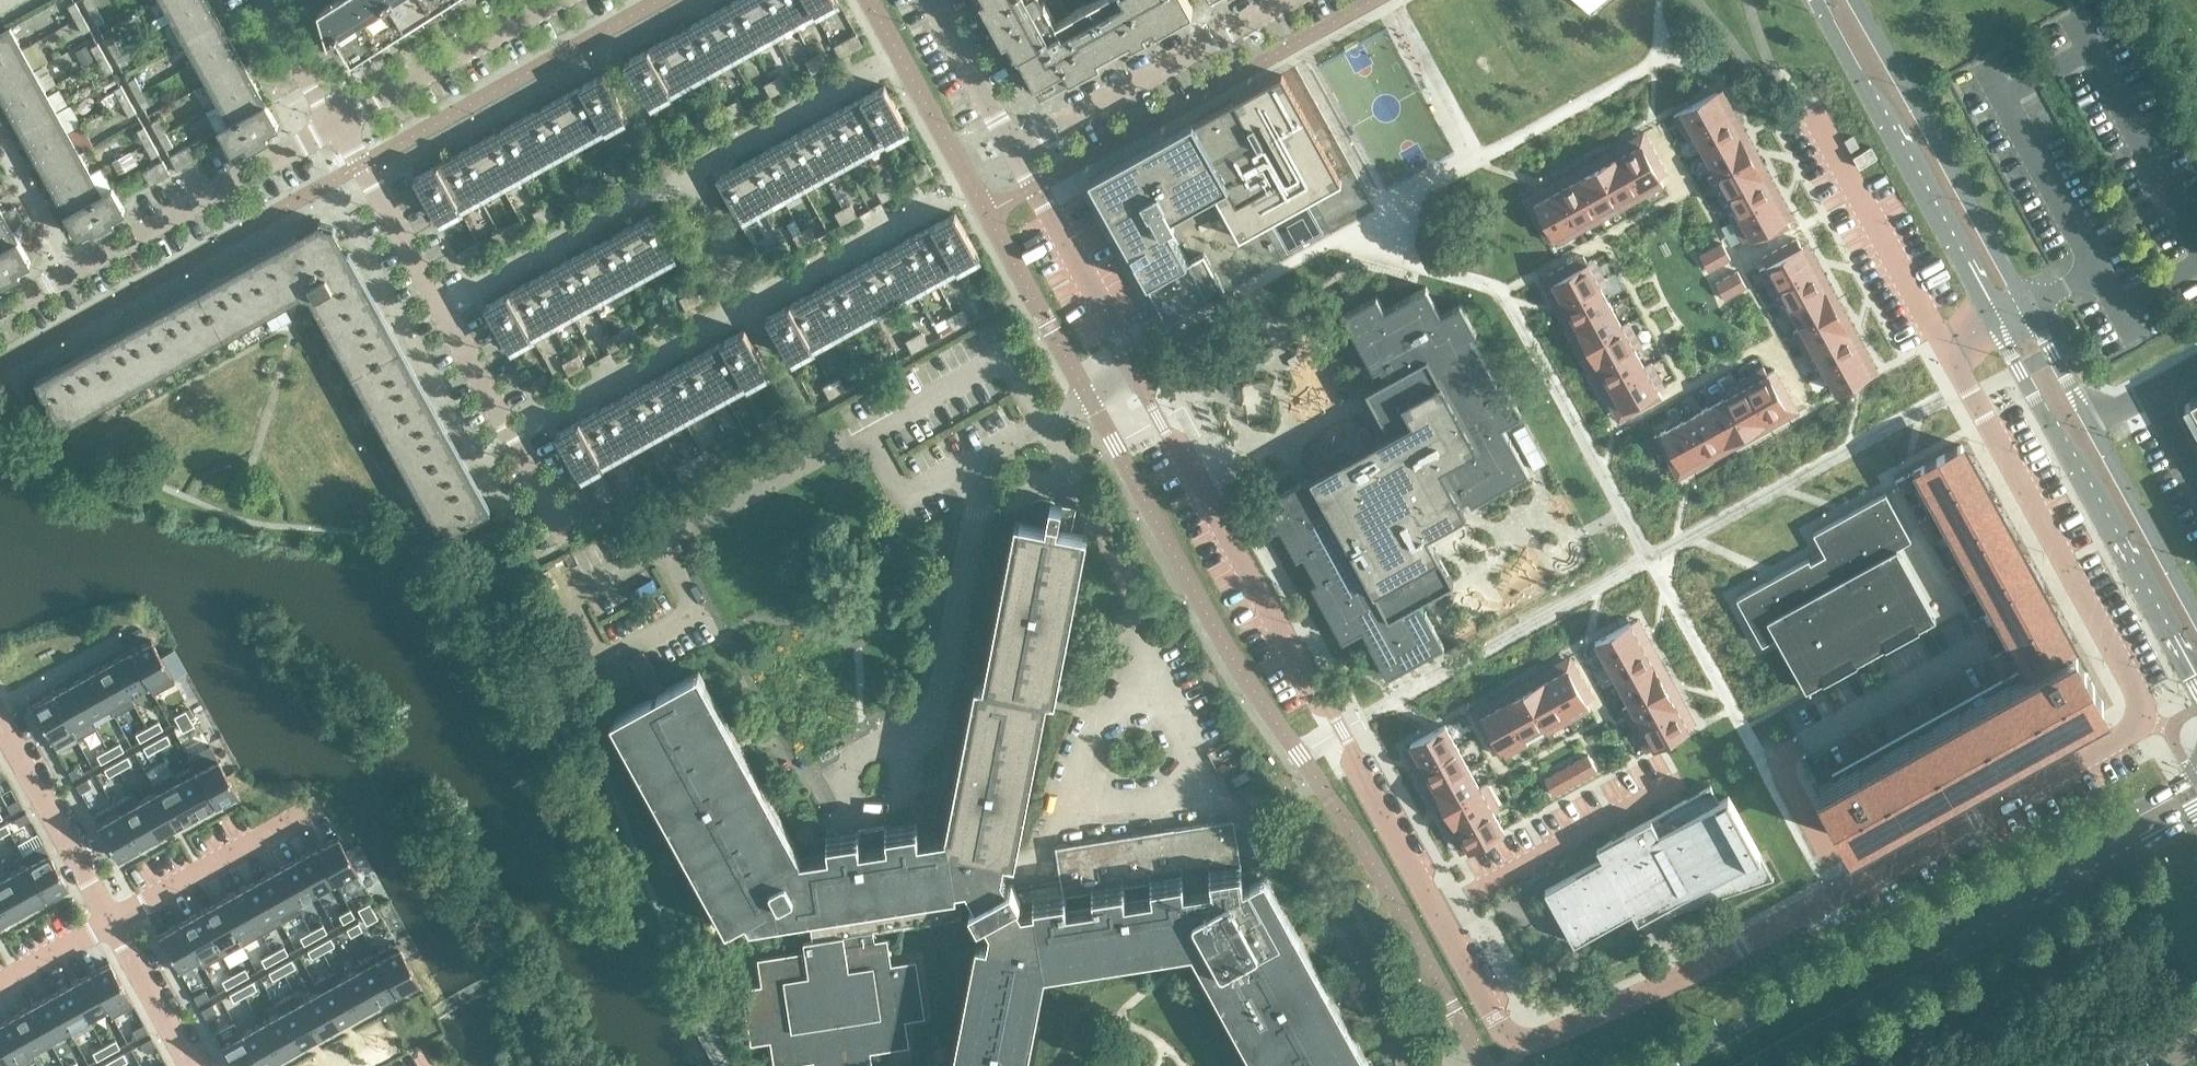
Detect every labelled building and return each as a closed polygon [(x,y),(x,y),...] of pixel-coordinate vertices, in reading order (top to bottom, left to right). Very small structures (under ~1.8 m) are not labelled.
[(93,0),(84,0),(90,11),(97,7),(93,0)] [(174,19),(209,0),(163,0),(174,19)] [(210,0),(209,0),(174,19),(185,40),(221,21),(210,0)] [(393,0),(330,0),(320,6),(330,38),(332,38),(331,35),(336,32),(352,56),(354,59),(408,24),(393,0)] [(408,24),(446,0),(393,0),(408,24)] [(756,0),(736,0),(730,3),(751,41),(764,33),(767,38),(774,34),(756,0)] [(783,0),(756,0),(774,34),(782,29),(779,25),(792,18),(783,0)] [(808,0),(783,0),(792,18),(806,10),(808,15),(814,12),(808,0)] [(838,0),(808,0),(814,12),(816,15),(839,2),(838,0)] [(1062,0),(983,0),(991,16),(996,25),(1013,56),(1020,52),(1062,29),(1057,20),(1070,13),(1062,0)] [(1189,0),(1093,0),(1088,3),(1115,51),(1148,33),(1146,30),(1155,25),(1157,28),(1193,8),(1189,0)] [(1590,12),(1592,11),(1591,10),(1597,5),(1601,9),(1612,0),(1578,0),(1590,12)] [(83,15),(76,1),(68,5),(76,19),(83,15)] [(751,41),(730,3),(710,15),(733,57),(741,52),(738,48),(751,41)] [(1088,3),(1070,13),(1057,20),(1062,29),(1020,52),(1042,91),(1115,51),(1088,3)] [(105,21),(97,7),(90,11),(98,25),(105,21)] [(91,29),(83,15),(76,19),(84,33),(91,29)] [(733,57),(710,15),(689,26),(710,63),(723,56),(725,61),(733,57)] [(233,41),(221,21),(185,40),(197,61),(233,41)] [(710,63),(689,26),(668,37),(692,79),(699,75),(697,71),(710,63)] [(11,27),(0,33),(0,61),(23,48),(11,27)] [(863,45),(860,39),(857,33),(849,37),(856,49),(863,45)] [(120,49),(113,35),(106,39),(113,53),(120,49)] [(692,79),(668,37),(649,48),(670,85),(681,79),(684,84),(692,79)] [(856,49),(849,37),(842,41),(849,53),(856,49)] [(244,62),(239,53),(233,41),(197,61),(208,82),(244,62)] [(849,53),(842,41),(835,45),(842,57),(849,53)] [(106,57),(98,43),(91,47),(99,60),(106,57)] [(23,48),(0,61),(0,88),(34,69),(23,48)] [(670,85),(649,48),(626,61),(650,104),(673,91),(670,85)] [(128,63),(120,49),(113,53),(121,66),(128,63)] [(829,65),(822,52),(814,57),(821,69),(829,65)] [(114,70),(106,57),(99,60),(107,74),(114,70)] [(821,69),(814,57),(806,61),(813,73),(821,69)] [(255,83),(244,62),(208,82),(220,103),(255,83)] [(34,69),(0,88),(0,91),(10,109),(46,90),(34,69)] [(628,116),(604,73),(581,86),(601,123),(604,129),(628,116)] [(1193,120),(1089,178),(1091,180),(1089,181),(1127,249),(1128,249),(1130,253),(1132,252),(1136,259),(1134,260),(1136,264),(1135,264),(1168,323),(1226,290),(1204,252),(1188,261),(1169,226),(1175,222),(1172,217),(1213,193),(1240,238),(1342,182),(1282,74),(1266,83),(1235,100),(1195,123),(1193,120)] [(787,87),(781,75),(773,79),(779,92),(787,87)] [(143,91),(136,77),(129,81),(136,94),(143,91)] [(779,92),(773,79),(765,84),(771,96),(779,92)] [(231,122),(266,102),(255,83),(220,103),(231,122)] [(129,99),(121,85),(115,89),(122,102),(129,99)] [(910,130),(899,110),(885,85),(862,98),(885,140),(887,143),(910,130)] [(601,123),(581,86),(561,97),(584,139),(592,134),(590,130),(601,123)] [(57,110),(46,90),(10,109),(21,130),(57,110)] [(151,104),(143,91),(136,94),(144,108),(151,104)] [(1716,91),(1674,114),(1686,136),(1687,137),(1694,133),(1693,132),(1728,113),(1716,91)] [(584,139),(561,97),(541,108),(561,145),(574,138),(577,143),(584,139)] [(746,110),(739,98),(731,102),(738,115),(746,110)] [(885,140),(862,98),(842,108),(863,146),(876,138),(879,143),(885,140)] [(137,112),(129,99),(122,102),(130,116),(137,112)] [(266,133),(279,125),(266,102),(231,122),(220,128),(233,151),(246,143),(249,149),(269,138),(266,133)] [(738,115),(731,102),(723,107),(730,119),(738,115)] [(561,145),(541,108),(520,119),(543,161),(551,157),(548,152),(561,145)] [(863,146),(842,108),(822,120),(845,162),(853,157),(850,153),(863,146)] [(69,132),(57,110),(21,130),(33,151),(69,132)] [(1728,113),(1693,132),(1694,133),(1704,153),(1740,134),(1728,113)] [(166,132),(159,118),(152,122),(159,136),(166,132)] [(543,161),(520,119),(499,131),(520,168),(533,161),(535,166),(543,161)] [(707,132),(700,120),(691,124),(698,137),(707,132)] [(845,162),(822,120),(801,131),(822,168),(835,161),(837,166),(845,162)] [(152,140),(144,126),(137,130),(145,144),(152,140)] [(520,168),(499,131),(478,142),(502,184),(509,180),(507,175),(520,168)] [(822,168),(801,131),(780,143),(804,184),(811,180),(809,176),(822,168)] [(80,152),(69,132),(33,151),(45,172),(80,152)] [(174,146),(166,132),(159,136),(167,150),(174,146)] [(1740,134),(1704,153),(1715,173),(1716,174),(1751,154),(1740,134)] [(1648,139),(1641,143),(1647,155),(1655,151),(1648,139)] [(159,154),(152,140),(145,144),(153,157),(159,154)] [(502,184),(478,142),(458,154),(478,191),(491,184),(494,188),(502,184)] [(804,184),(780,143),(760,154),(780,191),(793,184),(796,189),(804,184)] [(1641,143),(1619,155),(1642,197),(1664,185),(1660,178),(1653,166),(1647,155),(1641,143)] [(198,159),(191,145),(184,149),(191,163),(198,159)] [(1860,167),(1878,157),(1871,146),(1853,156),(1860,167)] [(191,163),(184,149),(177,152),(185,166),(191,163)] [(1655,151),(1647,155),(1653,166),(1661,162),(1655,151)] [(92,173),(80,152),(45,172),(56,193),(92,173)] [(185,166),(177,152),(170,156),(178,170),(185,166)] [(478,191),(458,154),(439,164),(462,206),(468,203),(465,198),(478,191)] [(780,191),(760,154),(739,165),(762,207),(770,203),(767,198),(780,191)] [(1715,173),(1708,177),(1709,177),(1720,198),(1763,175),(1751,154),(1716,174),(1715,173)] [(1619,155),(1598,166),(1621,209),(1622,208),(1642,197),(1619,155)] [(640,169),(634,156),(623,162),(629,175),(640,169)] [(171,174),(163,160),(157,164),(164,177),(171,174)] [(934,173),(931,168),(927,161),(919,166),(926,178),(934,173)] [(629,175),(623,162),(614,167),(621,179),(629,175)] [(1661,162),(1653,166),(1660,178),(1668,174),(1661,162)] [(164,177),(157,164),(150,167),(158,181),(164,177)] [(462,206),(439,164),(415,177),(440,223),(464,210),(462,206)] [(762,207),(739,165),(717,178),(738,215),(752,207),(755,212),(762,207)] [(926,178),(919,166),(911,170),(918,182),(926,178)] [(1598,166),(1578,178),(1597,213),(1596,213),(1600,220),(1601,220),(1621,209),(1598,166)] [(158,181),(150,167),(143,171),(151,185),(158,181)] [(67,212),(102,193),(92,173),(56,193),(67,212)] [(1763,175),(1720,198),(1732,219),(1774,196),(1763,175)] [(1578,178),(1557,189),(1576,224),(1577,224),(1592,216),(1596,213),(1597,213),(1578,178)] [(597,192),(591,180),(583,184),(589,197),(597,192)] [(899,192),(893,180),(885,184),(891,197),(899,192)] [(589,197),(583,184),(575,189),(581,201),(589,197)] [(891,197),(885,184),(877,189),(883,201),(891,197)] [(112,217),(125,210),(113,187),(102,193),(67,212),(79,235),(92,228),(96,234),(115,223),(112,217)] [(1557,189),(1535,201),(1548,224),(1555,236),(1559,243),(1580,231),(1581,231),(1577,224),(1576,224),(1557,189)] [(1774,196),(1732,219),(1744,241),(1751,237),(1763,230),(1774,224),(1786,217),(1774,196)] [(556,215),(549,203),(541,207),(548,219),(556,215)] [(858,215),(851,203),(843,207),(850,220),(858,215)] [(19,213),(15,206),(4,212),(0,205),(0,224),(19,213)] [(548,219),(541,207),(533,212),(540,224),(548,219)] [(850,220),(843,207),(835,212),(842,224),(850,220)] [(675,250),(654,212),(632,225),(655,267),(663,262),(660,258),(675,250)] [(14,230),(12,226),(23,220),(19,213),(0,224),(0,248),(18,238),(14,230)] [(981,258),(970,238),(956,213),(932,226),(955,267),(957,271),(981,258)] [(1786,217),(1774,224),(1778,232),(1790,225),(1786,217)] [(1548,224),(1540,228),(1547,241),(1555,236),(1548,224)] [(1774,224),(1763,230),(1767,238),(1778,232),(1774,224)] [(655,267),(632,225),(611,236),(632,273),(645,266),(648,271),(655,267)] [(515,238),(508,226),(500,230),(507,242),(515,238)] [(816,238),(810,226),(802,230),(809,242),(816,238)] [(955,267),(932,226),(913,236),(934,273),(947,266),(949,271),(955,267)] [(420,391),(403,359),(400,361),(389,341),(392,340),(330,229),(322,227),(212,288),(213,290),(193,301),(192,299),(161,316),(162,318),(143,329),(142,327),(110,344),(112,346),(92,357),(91,354),(60,372),(61,374),(52,379),(51,376),(39,383),(60,421),(70,415),(72,420),(89,411),(86,406),(106,396),(109,400),(124,392),(140,383),(137,379),(157,368),(159,372),(190,355),(188,351),(207,340),(210,345),(226,336),(241,327),(239,322),(258,312),(261,316),(292,299),(290,295),(299,290),(302,295),(303,295),(302,294),(303,293),(312,296),(311,297),(312,298),(317,295),(322,304),(318,307),(335,338),(340,335),(345,345),(350,355),(346,357),(363,389),(368,386),(373,396),(379,406),(374,408),(391,439),(396,437),(406,456),(402,459),(419,490),(424,487),(429,497),(434,507),(430,510),(439,526),(444,523),(449,534),(487,513),(480,500),(478,502),(473,493),(476,492),(458,461),(456,462),(446,443),(448,441),(430,410),(428,411),(418,392),(420,391)] [(507,242),(500,230),(492,235),(499,247),(507,242)] [(809,242),(802,230),(794,235),(801,247),(809,242)] [(1763,230),(1751,237),(1755,244),(1767,238),(1763,230)] [(632,273),(611,236),(591,247),(614,289),(622,285),(619,281),(632,273)] [(934,273),(913,236),(892,248),(916,289),(923,285),(921,281),(934,273)] [(31,262),(18,238),(0,248),(0,283),(2,285),(21,275),(18,269),(31,262)] [(1797,238),(1785,244),(1790,252),(1801,245),(1797,238)] [(486,254),(479,242),(472,246),(479,258),(486,254)] [(1722,242),(1711,248),(1716,256),(1727,250),(1722,242)] [(1785,244),(1774,251),(1778,258),(1790,252),(1785,244)] [(782,257),(775,245),(767,249),(774,262),(782,257)] [(1766,265),(1759,269),(1771,290),(1813,267),(1801,245),(1790,252),(1778,258),(1766,265)] [(479,258),(472,246),(465,250),(471,262),(479,258)] [(614,289),(591,247),(570,259),(591,296),(604,289),(606,294),(614,289)] [(916,289),(892,248),(872,259),(893,296),(906,289),(908,294),(916,289)] [(1711,248),(1700,255),(1705,262),(1716,256),(1711,248)] [(774,262),(767,249),(759,254),(766,266),(774,262)] [(471,262),(465,250),(457,254),(464,266),(471,262)] [(1727,250),(1716,256),(1720,264),(1731,258),(1727,250)] [(1774,251),(1762,257),(1766,265),(1778,258),(1774,251)] [(1584,255),(1572,262),(1576,269),(1588,263),(1584,255)] [(1716,256),(1705,262),(1709,270),(1720,264),(1716,256)] [(591,296),(570,259),(549,270),(573,312),(580,308),(578,303),(591,296)] [(893,296),(872,259),(851,270),(874,312),(882,308),(880,304),(893,296)] [(1565,275),(1553,282),(1565,304),(1600,284),(1601,285),(1608,281),(1607,280),(1595,259),(1588,263),(1576,269),(1565,275)] [(1572,262),(1561,268),(1565,275),(1576,269),(1572,262)] [(1813,267),(1771,290),(1783,311),(1783,312),(1790,308),(1790,307),(1825,288),(1813,267)] [(1561,268),(1549,274),(1553,282),(1565,275),(1561,268)] [(573,312),(549,270),(529,282),(549,319),(562,312),(565,316),(573,312)] [(874,312),(851,270),(830,282),(851,319),(864,312),(867,317),(874,312)] [(1738,271),(1727,277),(1731,284),(1742,278),(1738,271)] [(1727,277),(1716,283),(1720,290),(1731,284),(1727,277)] [(1742,278),(1731,284),(1736,292),(1746,286),(1742,278)] [(549,319),(529,282),(510,292),(533,334),(539,331),(536,326),(549,319)] [(851,319),(830,282),(810,293),(833,335),(841,331),(838,326),(851,319)] [(1600,284),(1565,304),(1576,324),(1612,305),(1601,285),(1600,284)] [(1731,284),(1720,290),(1724,298),(1736,292),(1731,284)] [(1503,425),(1523,414),(1507,385),(1501,388),(1471,335),(1477,332),(1461,302),(1442,313),(1426,286),(1385,309),(1377,295),(1343,314),(1374,370),(1380,367),(1386,378),(1366,389),(1390,431),(1311,475),(1311,476),(1301,482),(1300,481),(1266,500),(1297,557),(1303,554),(1318,579),(1312,583),(1343,639),(1363,629),(1388,676),(1441,646),(1445,644),(1426,610),(1425,610),(1422,605),(1419,600),(1454,580),(1428,533),(1453,519),(1467,511),(1462,501),(1469,497),(1473,503),(1529,472),(1511,437),(1510,438),(1503,425)] [(1825,288),(1790,307),(1790,308),(1800,326),(1801,327),(1801,328),(1836,309),(1825,288)] [(703,301),(700,295),(696,289),(688,293),(695,305),(703,301)] [(1005,301),(998,289),(990,294),(996,306),(1005,301)] [(535,338),(533,334),(510,292),(486,305),(511,351),(535,338)] [(695,305),(688,293),(680,298),(687,310),(695,305)] [(833,335),(810,293),(791,304),(811,341),(823,335),(825,339),(833,335)] [(816,349),(811,341),(791,304),(767,317),(792,362),(816,349)] [(1612,305),(1576,324),(1588,345),(1623,326),(1622,325),(1612,305)] [(668,320),(662,308),(654,312),(660,324),(668,320)] [(970,320),(963,308),(955,313),(962,325),(970,320)] [(1801,327),(1794,331),(1806,353),(1848,329),(1836,309),(1801,328),(1801,327)] [(660,324),(654,312),(646,317),(652,329),(660,324)] [(962,325),(955,313),(947,317),(954,329),(962,325)] [(1623,326),(1588,345),(1599,366),(1634,346),(1635,347),(1642,344),(1641,343),(1630,322),(1629,321),(1622,325),(1623,326)] [(770,374),(745,329),(722,342),(743,379),(747,387),(770,374)] [(1848,329),(1806,353),(1817,373),(1818,374),(1825,370),(1824,369),(1859,350),(1848,329)] [(627,343),(620,331),(612,335),(619,347),(627,343)] [(929,343),(922,331),(914,335),(921,348),(929,343)] [(619,347),(612,335),(604,339),(611,352),(619,347)] [(921,348),(914,335),(906,340),(913,352),(921,348)] [(743,379),(722,342),(703,352),(726,394),(734,390),(731,385),(743,379)] [(1634,346),(1599,366),(1611,386),(1646,367),(1645,366),(1636,350),(1635,347),(1634,346)] [(1859,350),(1824,369),(1825,370),(1836,391),(1871,371),(1859,350)] [(726,394),(703,352),(682,364),(703,401),(716,394),(718,399),(726,394)] [(1295,353),(1286,358),(1291,366),(1300,362),(1295,353)] [(586,366),(579,354),(571,358),(578,370),(586,366)] [(888,366),(881,354),(873,358),(880,370),(888,366)] [(578,370),(571,358),(563,363),(570,375),(578,370)] [(880,370),(873,358),(865,363),(872,375),(880,370)] [(1646,367),(1611,386),(1623,408),(1635,401),(1646,395),(1658,389),(1665,385),(1653,363),(1652,362),(1645,366),(1646,367)] [(703,401),(682,364),(661,375),(685,417),(692,413),(690,408),(703,401)] [(1764,366),(1742,378),(1765,420),(1787,408),(1781,396),(1774,385),(1768,373),(1764,366)] [(1775,369),(1768,373),(1774,385),(1782,381),(1775,369)] [(551,385),(544,373),(536,377),(543,390),(551,385)] [(685,417),(661,375),(641,387),(661,424),(674,417),(677,421),(685,417)] [(543,390),(536,377),(528,382),(535,394),(543,390)] [(846,389),(839,377),(831,381),(838,394),(846,389)] [(1722,389),(1721,390),(1724,397),(1725,396),(1745,431),(1765,420),(1742,378),(1722,389)] [(838,394),(831,381),(824,386),(830,398),(838,394)] [(1782,381),(1774,385),(1781,396),(1788,392),(1782,381)] [(661,424),(641,387),(620,398),(643,440),(651,436),(648,431),(661,424)] [(1658,389),(1646,395),(1650,403),(1662,396),(1658,389)] [(1788,392),(1781,396),(1787,408),(1795,404),(1788,392)] [(1646,395),(1635,401),(1639,409),(1650,403),(1646,395)] [(1721,398),(1705,408),(1724,443),(1745,431),(1725,396),(1724,397),(1721,398)] [(2186,404),(2196,425),(2196,396),(2190,400),(2191,401),(2186,404)] [(643,440),(620,398),(599,410),(620,447),(633,440),(636,444),(643,440)] [(1635,401),(1623,408),(1627,416),(1639,409),(1635,401)] [(1705,408),(1684,419),(1703,454),(1724,443),(1705,408)] [(620,447),(599,410),(580,420),(603,462),(610,459),(607,454),(620,447)] [(781,425),(774,413),(766,417),(773,430),(781,425)] [(773,430),(766,417),(758,422),(765,434),(773,430)] [(1684,419),(1662,431),(1669,443),(1682,466),(1703,454),(1684,419)] [(603,462),(580,420),(557,433),(582,478),(605,465),(603,462)] [(1546,462),(1525,424),(1513,431),(1534,469),(1546,462)] [(1662,431),(1655,435),(1661,447),(1669,443),(1662,431)] [(739,448),(732,436),(724,440),(731,453),(739,448)] [(731,453),(724,440),(716,445),(723,457),(731,453)] [(1825,791),(1824,792),(1851,841),(2104,702),(1961,444),(1921,466),(1922,467),(1929,480),(1930,481),(1932,486),(1984,580),(2031,664),(2009,676),(2000,681),(1832,773),(1834,777),(1835,777),(1838,784),(1825,791)] [(698,471),(691,459),(683,463),(690,475),(698,471)] [(690,475),(683,463),(675,468),(682,480),(690,475)] [(1905,476),(1897,480),(1900,486),(1903,492),(1911,487),(1905,476)] [(656,494),(650,482),(642,486),(648,498),(656,494)] [(648,498),(642,486),(634,490),(641,503),(648,498)] [(1936,618),(1903,558),(1897,547),(1912,539),(1886,492),(1814,532),(1825,554),(1812,562),(1809,558),(1737,597),(1763,644),(1777,636),(1808,691),(1936,618)] [(1262,874),(1245,884),(1236,829),(1235,818),(1057,846),(1062,879),(1016,886),(1013,881),(1009,883),(1003,873),(1006,859),(1012,860),(1044,696),(1052,697),(1084,532),(1072,529),(1077,507),(1063,504),(1063,502),(1051,500),(1051,502),(1038,499),(1033,522),(1021,519),(989,683),(981,682),(952,833),(948,833),(920,838),(918,820),(888,825),(886,825),(889,846),(874,842),(860,838),(859,829),(833,833),(827,834),(830,852),(801,856),(798,857),(696,671),(671,684),(657,692),(644,699),(616,715),(732,925),(747,917),(768,905),(777,903),(778,907),(779,915),(809,910),(809,914),(813,940),(804,941),(806,950),(806,954),(767,960),(771,986),(752,989),(758,1029),(778,1027),(782,1052),(820,1046),(823,1059),(863,1053),(861,1040),(900,1034),(896,1008),(915,1005),(909,964),(890,967),(886,942),(876,943),(875,940),(874,930),(963,916),(958,886),(967,884),(976,901),(975,902),(984,918),(985,917),(991,927),(988,941),(982,940),(957,1065),(1023,1065),(1043,967),(1196,943),(1264,1065),(1368,1065),(1262,874)] [(614,517),(607,505),(599,510),(606,522),(614,517)] [(1927,516),(1919,520),(1925,531),(1933,527),(1927,516)] [(1933,527),(1925,531),(1931,542),(1939,538),(1933,527)] [(1954,565),(1947,570),(1953,581),(1961,576),(1954,565)] [(1961,576),(1953,581),(1959,592),(1967,587),(1961,576)] [(1982,615),(1974,619),(1980,630),(1988,626),(1982,615)] [(1631,622),(1595,642),(1607,663),(1643,644),(1631,622)] [(1988,626),(1980,630),(1986,642),(1994,637),(1988,626)] [(169,672),(160,655),(153,643),(151,639),(130,650),(148,684),(153,694),(174,682),(174,681),(169,672)] [(1643,644),(1607,663),(1619,684),(1654,664),(1643,644)] [(148,684),(130,650),(110,661),(129,695),(130,694),(148,684)] [(2002,651),(1994,655),(2000,667),(2003,665),(2008,662),(2002,651)] [(129,695),(110,661),(91,672),(109,706),(114,715),(135,704),(130,694),(129,695)] [(1575,663),(1567,667),(1574,679),(1581,675),(1575,663)] [(1654,664),(1619,684),(1630,703),(1630,704),(1665,685),(1654,664)] [(1567,667),(1546,679),(1569,721),(1591,709),(1587,702),(1580,690),(1574,679),(1567,667)] [(109,706),(91,672),(71,683),(90,716),(109,706)] [(1581,675),(1574,679),(1580,690),(1588,686),(1581,675)] [(1546,679),(1525,690),(1544,726),(1543,726),(1547,733),(1548,733),(1569,721),(1546,679)] [(90,716),(71,683),(52,694),(70,727),(71,727),(80,722),(90,716)] [(1630,703),(1623,707),(1623,708),(1635,729),(1677,706),(1665,685),(1630,704),(1630,703)] [(1588,686),(1580,690),(1587,702),(1594,698),(1588,686)] [(1525,690),(1504,702),(1524,737),(1525,736),(1543,726),(1544,726),(1525,690)] [(70,727),(52,694),(31,705),(50,739),(55,748),(76,736),(71,727),(70,727)] [(1504,702),(1482,714),(1489,726),(1495,737),(1502,749),(1506,756),(1527,744),(1528,743),(1525,736),(1524,737),(1504,702)] [(1677,706),(1635,729),(1647,751),(1689,727),(1677,706)] [(177,721),(178,723),(189,717),(185,709),(174,716),(177,721)] [(1482,714),(1475,718),(1481,730),(1489,726),(1482,714)] [(194,725),(189,717),(178,723),(179,726),(182,731),(194,725)] [(158,721),(147,727),(151,735),(163,728),(162,728),(158,721)] [(1446,724),(1411,744),(1423,765),(1458,746),(1446,724)] [(1489,726),(1481,730),(1488,741),(1495,737),(1489,726)] [(151,735),(147,727),(135,733),(140,741),(151,735)] [(170,742),(166,734),(154,740),(159,748),(170,742)] [(1495,737),(1488,741),(1494,753),(1502,749),(1495,737)] [(159,748),(154,740),(143,747),(147,754),(159,748)] [(119,742),(108,749),(112,756),(124,750),(119,742)] [(236,791),(227,775),(217,758),(209,744),(188,756),(192,765),(193,765),(194,765),(196,770),(215,803),(236,791)] [(1458,746),(1423,765),(1434,786),(1469,766),(1458,746)] [(112,756),(108,749),(96,755),(101,763),(112,756)] [(1589,754),(1578,760),(1582,768),(1593,762),(1589,754)] [(131,763),(127,756),(115,762),(120,770),(131,763)] [(1578,760),(1567,766),(1571,774),(1582,768),(1578,760)] [(120,770),(115,762),(104,768),(108,776),(120,770)] [(1593,762),(1582,768),(1586,776),(1597,770),(1593,762)] [(80,764),(68,771),(72,779),(84,772),(80,764)] [(194,765),(193,765),(175,775),(174,776),(177,780),(195,814),(215,803),(196,770),(194,765)] [(1469,766),(1434,786),(1446,807),(1481,787),(1480,786),(1469,766)] [(1567,766),(1556,772),(1560,780),(1571,774),(1567,766)] [(1582,768),(1571,774),(1575,782),(1586,776),(1582,768)] [(174,776),(175,775),(172,771),(151,782),(156,792),(157,791),(176,825),(195,814),(177,780),(174,776)] [(1556,772),(1545,779),(1549,786),(1560,780),(1556,772)] [(1571,774),(1560,780),(1564,788),(1575,782),(1571,774)] [(91,786),(87,778),(76,784),(80,792),(91,786)] [(1560,780),(1549,786),(1553,794),(1564,788),(1560,780)] [(1481,787),(1446,807),(1457,827),(1492,808),(1493,809),(1500,805),(1499,804),(1488,783),(1487,782),(1480,786),(1481,787)] [(1774,877),(1766,863),(1729,795),(1719,800),(1711,785),(1597,847),(1603,858),(1545,889),(1575,943),(1632,911),(1638,921),(1652,914),(1666,906),(1669,913),(1774,877)] [(157,791),(156,792),(138,802),(156,836),(176,825),(157,791)] [(138,802),(133,792),(112,804),(117,813),(118,813),(137,847),(156,836),(138,802)] [(11,812),(23,806),(18,798),(7,804),(11,812)] [(1492,808),(1457,827),(1469,849),(1504,829),(1493,809),(1492,808)] [(18,826),(30,819),(26,812),(14,818),(18,826)] [(118,813),(117,813),(98,824),(117,858),(137,847),(118,813)] [(10,830),(6,823),(0,826),(0,836),(10,830)] [(355,869),(346,852),(337,835),(316,847),(334,880),(334,881),(336,886),(358,874),(358,873),(355,869)] [(43,842),(22,854),(27,863),(28,863),(46,897),(67,885),(48,851),(43,842)] [(334,880),(316,847),(296,858),(315,891),(334,881),(334,880)] [(315,891),(296,858),(277,869),(296,902),(315,891)] [(27,863),(8,874),(27,907),(46,897),(28,863),(27,863)] [(296,902),(277,869),(257,880),(276,913),(277,913),(296,902)] [(0,878),(0,905),(7,918),(27,907),(8,874),(0,878)] [(276,913),(257,880),(238,890),(257,924),(262,933),(282,922),(277,913),(276,913)] [(257,924),(238,890),(218,901),(237,935),(242,944),(262,933),(257,924)] [(237,935),(218,901),(199,912),(217,946),(223,955),(242,944),(237,935)] [(360,914),(362,916),(373,910),(369,902),(357,908),(360,914)] [(343,923),(354,916),(350,909),(339,915),(343,923)] [(377,917),(373,910),(362,916),(363,919),(366,924),(377,917)] [(217,946),(199,912),(179,923),(198,957),(200,961),(200,962),(202,966),(223,955),(217,946)] [(362,930),(358,922),(346,928),(350,936),(362,930)] [(198,957),(179,923),(159,934),(178,968),(180,972),(200,962),(200,961),(198,957)] [(322,924),(311,930),(315,938),(327,932),(322,924)] [(304,944),(315,938),(311,930),(300,937),(304,944)] [(334,945),(330,937),(318,944),(323,951),(334,945)] [(417,980),(408,963),(398,946),(396,941),(395,942),(375,953),(377,958),(396,991),(417,980)] [(323,951),(318,944),(307,950),(311,958),(323,951)] [(284,946),(272,952),(276,960),(288,953),(284,946)] [(276,960),(272,952),(261,959),(265,966),(276,960)] [(377,958),(375,953),(355,965),(357,969),(358,969),(377,1002),(396,991),(377,958)] [(295,967),(291,959),(280,965),(284,973),(295,967)] [(109,962),(89,973),(108,1007),(107,1007),(112,1016),(133,1005),(128,995),(109,962)] [(284,973),(280,965),(268,972),(272,980),(284,973)] [(244,968),(233,974),(237,982),(249,975),(244,968)] [(358,969),(357,969),(356,970),(339,979),(338,979),(357,1013),(377,1002),(358,969)] [(338,979),(339,979),(334,970),(313,982),(315,984),(318,991),(319,990),(338,1024),(357,1013),(338,979)] [(108,1007),(89,973),(69,984),(88,1018),(107,1007),(108,1007)] [(237,982),(233,974),(221,980),(226,988),(237,982)] [(256,988),(252,981),(240,987),(245,995),(256,988)] [(88,1018),(69,984),(50,995),(69,1028),(86,1019),(88,1018)] [(245,995),(240,987),(229,994),(233,1001),(245,995)] [(205,990),(193,996),(198,1003),(209,997),(205,990)] [(319,990),(318,991),(300,1001),(299,1001),(318,1035),(338,1024),(319,990)] [(299,1001),(300,1001),(295,992),(274,1003),(279,1012),(280,1012),(299,1046),(318,1035),(299,1001)] [(69,1028),(50,995),(30,1006),(49,1039),(50,1039),(53,1037),(69,1028)] [(217,1011),(212,1003),(201,1009),(205,1017),(217,1011)] [(49,1039),(30,1006),(11,1016),(30,1050),(32,1055),(33,1054),(53,1043),(50,1039),(49,1039)] [(280,1012),(279,1012),(260,1023),(279,1057),(299,1046),(280,1012)] [(11,1016),(0,1023),(0,1043),(10,1061),(13,1065),(23,1065),(36,1059),(33,1054),(32,1055),(30,1050),(11,1016)] [(148,1031),(144,1023),(132,1030),(136,1037),(148,1031)] [(260,1023),(241,1034),(259,1065),(262,1065),(279,1057),(260,1023)] [(241,1034),(221,1045),(232,1065),(259,1065),(241,1034)] [(155,1045),(151,1037),(140,1043),(144,1051),(155,1045)] [(115,1039),(104,1046),(108,1053),(119,1047),(115,1039)] [(0,1043),(0,1065),(13,1065),(10,1061),(0,1043)] [(108,1053),(104,1046),(92,1052),(96,1060),(108,1053)] [(123,1053),(111,1059),(115,1065),(117,1065),(127,1060),(123,1053)]
